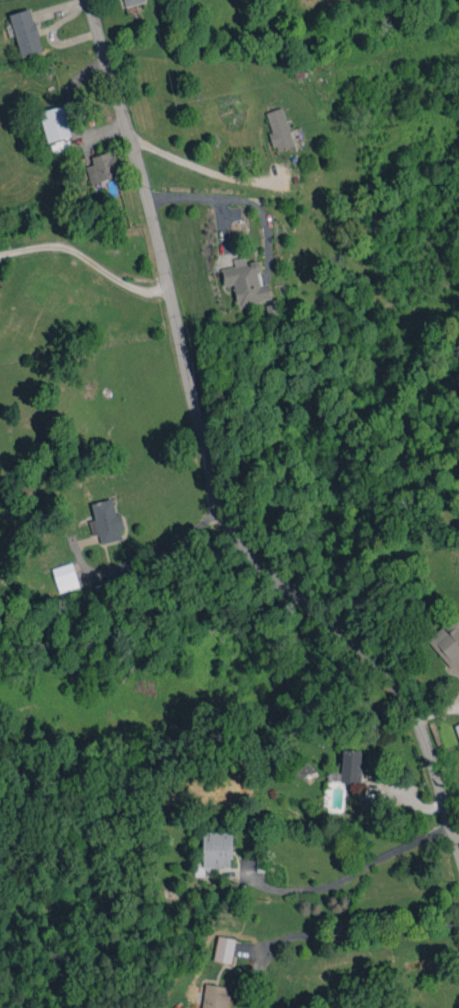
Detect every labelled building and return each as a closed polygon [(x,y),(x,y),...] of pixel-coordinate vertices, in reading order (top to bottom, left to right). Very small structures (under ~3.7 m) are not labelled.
[(42,51),(31,8),(10,14),(21,57),(42,51)] [(48,142),(71,136),(68,124),(77,122),(72,103),(40,112),(48,142)] [(295,146),(282,107),(266,112),(272,132),(270,133),(276,152),(295,146)] [(86,166),(91,183),(121,174),(114,150),(91,157),(94,164),(86,166)] [(272,300),(269,283),(262,284),(258,261),(246,263),(245,257),(234,258),(235,266),(221,268),(224,286),(234,284),(237,306),(272,300)] [(122,539),(120,529),(124,528),(121,513),(116,514),(113,499),(91,503),(94,519),(90,520),(93,536),(99,534),(100,543),(122,539)] [(80,586),(72,562),(52,569),(59,592),(80,586)] [(427,641),(453,669),(458,663),(458,611),(427,641)] [(362,750),(341,749),(341,767),(329,767),(328,782),(361,783),(362,750)] [(231,867),(232,832),(203,832),(203,866),(231,867)] [(231,964),(236,939),(218,935),(213,960),(231,964)] [(229,985),(203,985),(202,1007),(228,1007),(229,985)]
